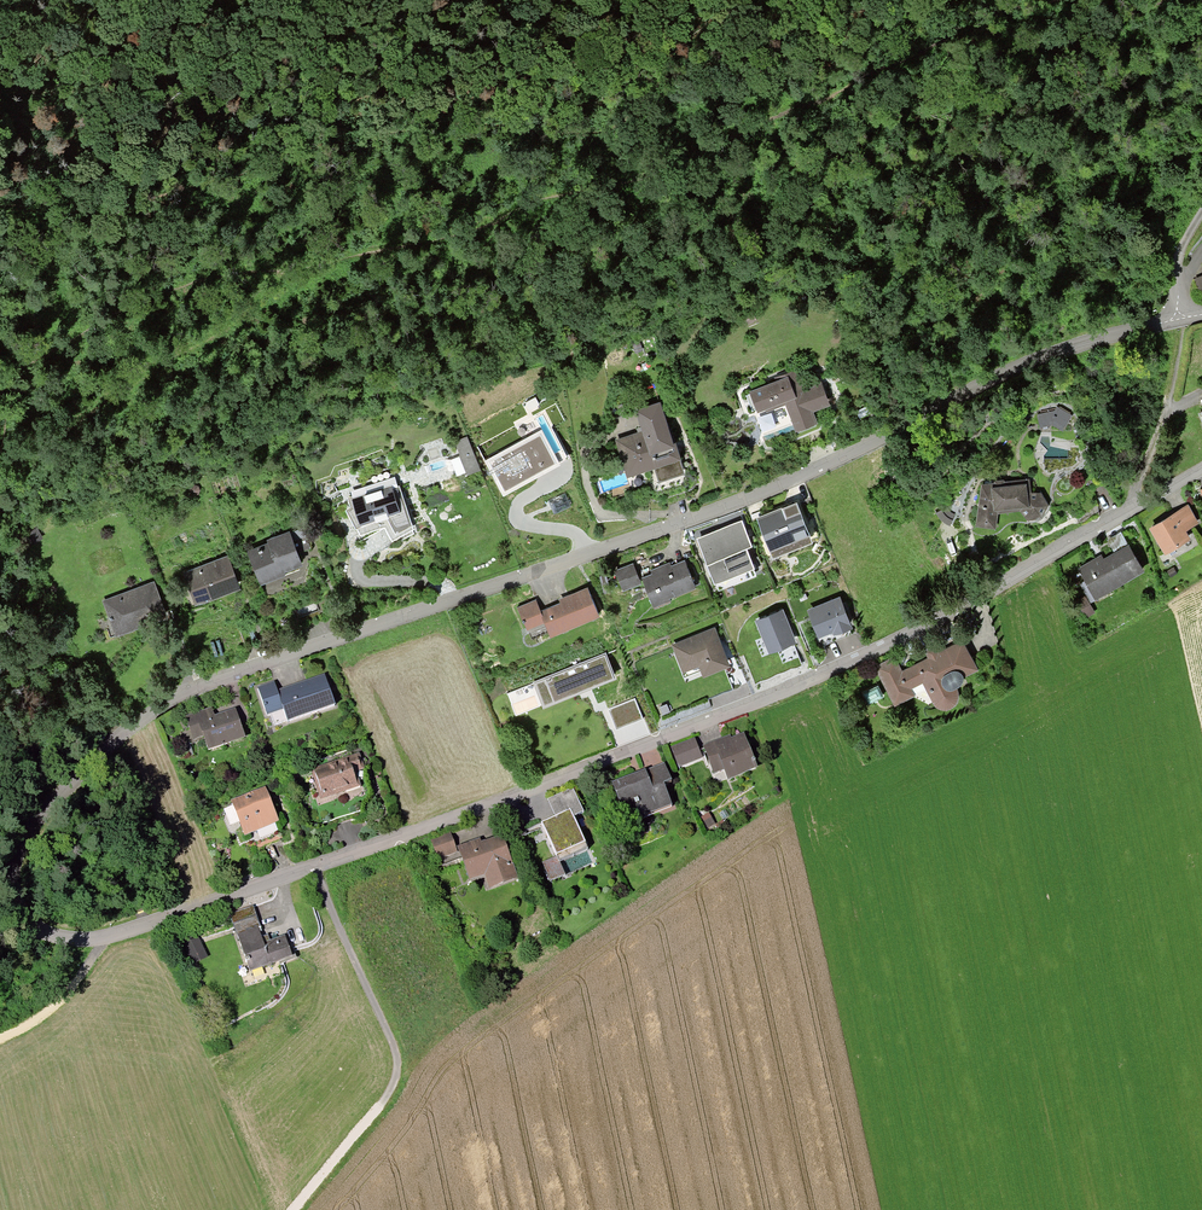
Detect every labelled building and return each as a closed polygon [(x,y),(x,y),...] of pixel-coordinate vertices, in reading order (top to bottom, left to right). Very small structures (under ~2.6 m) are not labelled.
[(785,403),(795,430),(814,423),(809,410),(823,404),(822,401),(825,399),(820,384),(793,395),(790,388),(796,385),(793,376),(750,393),(745,396),(751,412),(757,409),(757,410),(764,407),(766,411),(785,403)] [(660,402),(635,410),(642,431),(650,456),(677,447),(676,443),(674,444),(660,402)] [(1036,416),(1038,427),(1051,424),(1062,431),(1067,423),(1051,413),(1036,416)] [(650,456),(642,431),(615,440),(628,478),(655,469),(659,483),(685,475),(680,461),(681,460),(677,447),(650,456)] [(477,465),(467,438),(456,443),(466,469),(477,465)] [(383,520),(393,539),(411,529),(394,478),(364,487),(366,493),(348,499),(351,508),(347,510),(349,513),(348,514),(359,533),(369,527),(368,525),(383,520)] [(1028,494),(1026,481),(982,487),(977,525),(993,527),(995,513),(996,512),(1018,509),(1027,519),(1040,518),(1046,506),(1039,494),(1038,494),(1038,495),(1033,495),(1033,494),(1028,494)] [(811,543),(796,504),(757,520),(772,558),(811,543)] [(1196,523),(1186,507),(1151,528),(1165,552),(1186,539),(1182,531),(1196,523)] [(763,571),(743,520),(699,536),(718,588),(763,571)] [(309,549),(302,529),(276,539),(275,537),(267,540),(269,545),(248,553),(252,561),(248,563),(253,577),(257,575),(259,581),(282,572),(280,569),(299,562),(294,550),(301,547),(303,551),(309,549)] [(44,539),(39,530),(29,535),(34,544),(44,539)] [(1142,570),(1128,546),(1098,564),(1095,560),(1078,570),(1092,593),(1108,584),(1110,588),(1142,570)] [(200,600),(235,586),(225,560),(186,575),(191,588),(195,586),(200,600)] [(667,569),(666,565),(650,571),(651,575),(641,579),(651,603),(694,586),(684,562),(667,569)] [(632,565),(614,572),(621,590),(639,583),(632,565)] [(1166,571),(1170,578),(1176,574),(1173,568),(1166,571)] [(162,615),(151,586),(105,603),(111,617),(109,618),(110,620),(119,616),(124,629),(148,619),(149,620),(162,615)] [(539,612),(534,601),(516,609),(522,623),(523,622),(530,641),(548,633),(549,636),(586,620),(586,619),(596,615),(597,616),(598,615),(586,589),(567,597),(569,600),(539,612)] [(834,597),(803,610),(815,638),(846,626),(834,597)] [(1081,614),(1087,611),(1084,605),(1078,608),(1081,614)] [(779,610),(753,620),(765,651),(791,641),(779,610)] [(705,659),(709,670),(725,664),(712,631),(675,647),(683,668),(705,659)] [(877,668),(894,703),(910,695),(906,688),(923,680),(935,703),(937,705),(939,706),(942,706),(944,705),(951,702),(953,700),(954,698),(955,696),(954,692),(951,686),(956,684),(958,682),(959,680),(959,677),(973,669),(960,644),(900,675),(892,660),(877,668)] [(307,687),(278,697),(274,685),(257,691),(261,704),(278,698),(286,724),(334,708),(324,678),(306,684),(307,687)] [(206,723),(203,713),(185,720),(189,731),(189,730),(198,727),(207,752),(243,739),(234,714),(206,723)] [(716,748),(715,745),(704,749),(710,766),(720,762),(727,780),(754,770),(753,765),(754,765),(753,762),(752,763),(742,738),(716,748)] [(675,762),(698,753),(694,743),(671,751),(675,762)] [(360,769),(356,759),(313,774),(322,798),(344,790),(342,787),(354,783),(350,772),(360,769)] [(644,775),(603,791),(607,801),(616,798),(621,810),(634,805),(635,809),(637,809),(640,816),(669,805),(663,788),(670,785),(663,766),(643,774),(644,775)] [(294,782),(296,771),(289,770),(287,780),(294,782)] [(233,806),(245,835),(257,830),(262,844),(279,837),(273,821),(273,820),(263,794),(233,806)] [(584,854),(566,814),(537,827),(555,867),(584,854)] [(437,859),(454,853),(448,836),(431,842),(437,859)] [(476,849),(475,846),(460,851),(470,879),(485,874),(490,888),(513,880),(499,841),(476,849)] [(248,973),(291,958),(284,938),(262,946),(257,930),(259,929),(255,918),(233,926),(245,961),(244,962),(245,964),(248,963),(251,970),(248,971),(248,973)]
